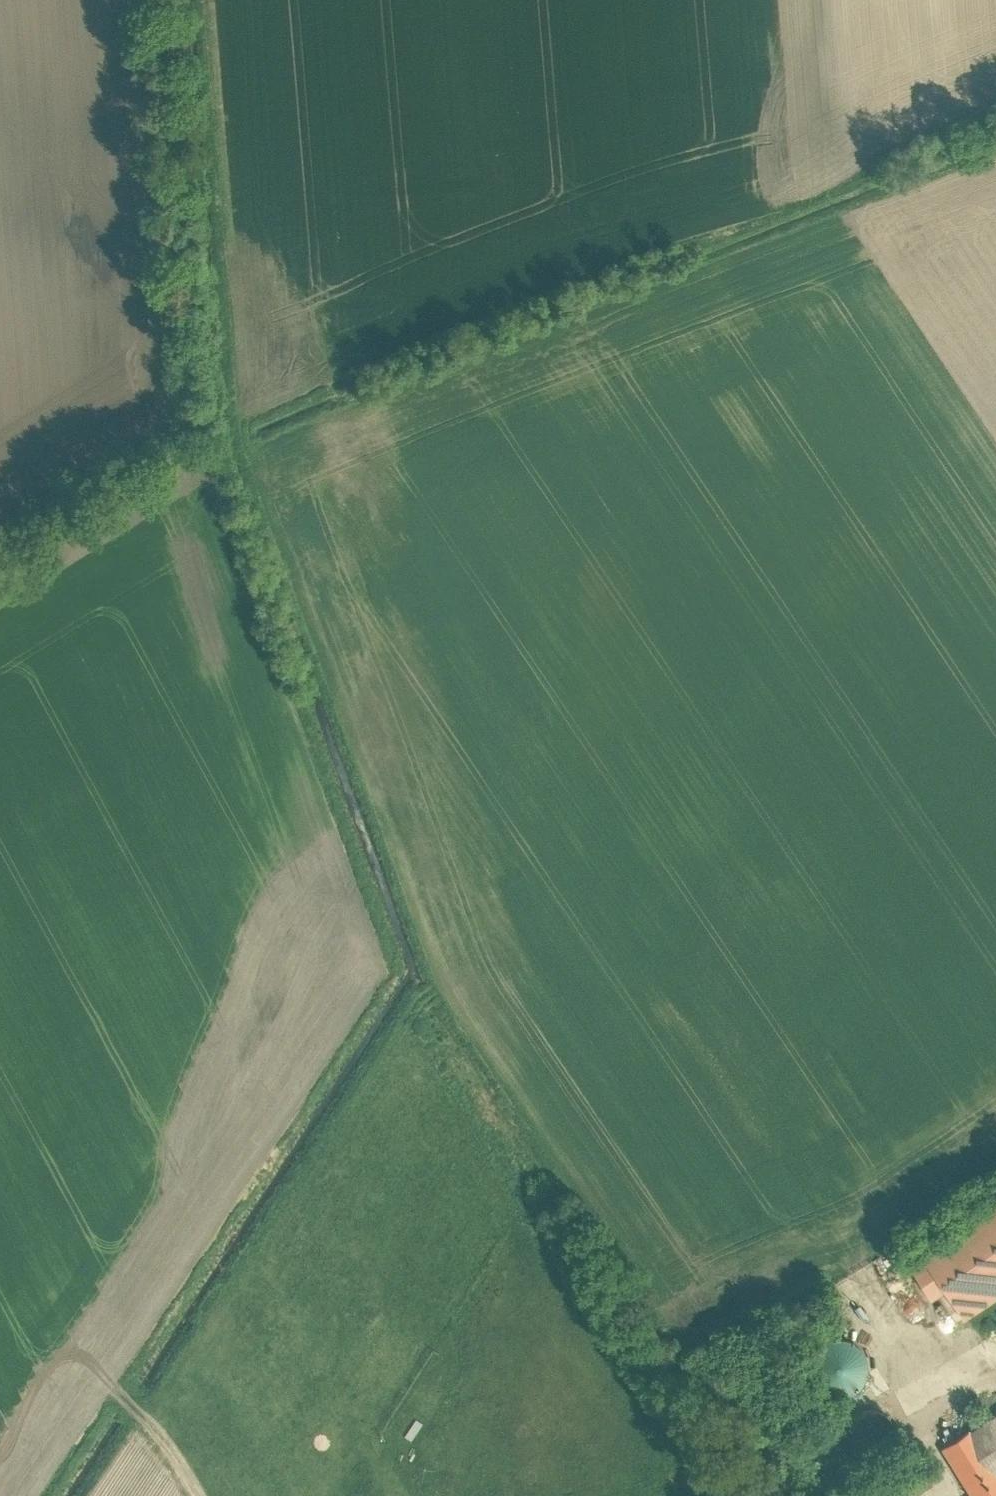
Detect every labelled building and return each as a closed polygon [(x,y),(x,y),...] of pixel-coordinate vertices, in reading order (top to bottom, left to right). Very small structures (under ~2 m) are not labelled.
[(995,1301),(995,1195),(897,1260),(927,1304),(941,1295),(961,1324),(995,1301)] [(800,1375),(803,1385),(810,1394),(819,1400),(829,1403),(840,1402),(850,1398),(857,1391),(862,1382),(864,1372),(863,1362),(858,1352),(851,1345),(842,1340),(832,1339),(821,1341),(812,1346),(805,1354),(801,1364),(800,1375)] [(963,1495),(995,1495),(995,1417),(937,1453),(963,1495)]
